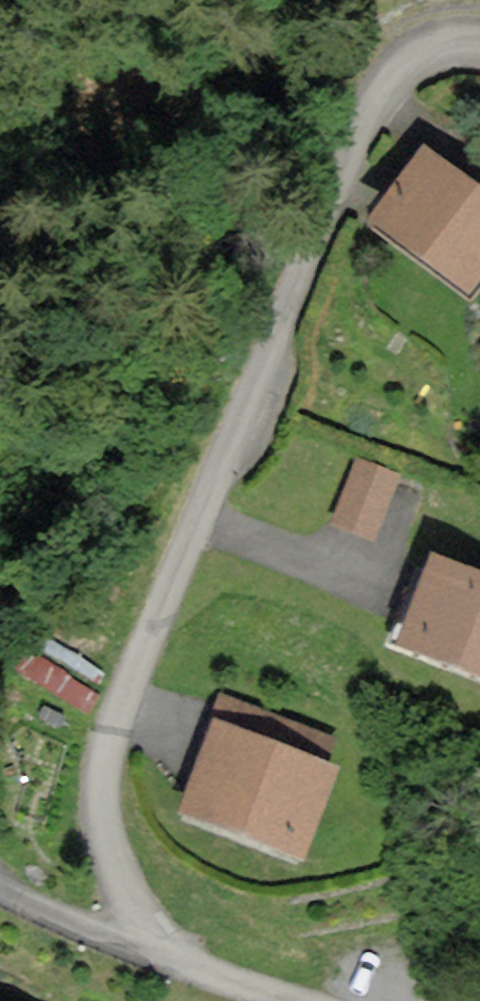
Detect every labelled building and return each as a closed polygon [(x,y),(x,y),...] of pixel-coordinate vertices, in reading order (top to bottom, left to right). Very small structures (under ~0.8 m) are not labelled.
[(426,149),(377,213),(471,286),(479,274),(479,191),(426,149)] [(396,474),(358,461),(338,521),(376,533),(396,474)] [(435,557),(403,640),(479,669),(479,574),(435,557)] [(325,738),(222,703),(186,806),(300,846),(328,768),(316,763),(325,738)]
